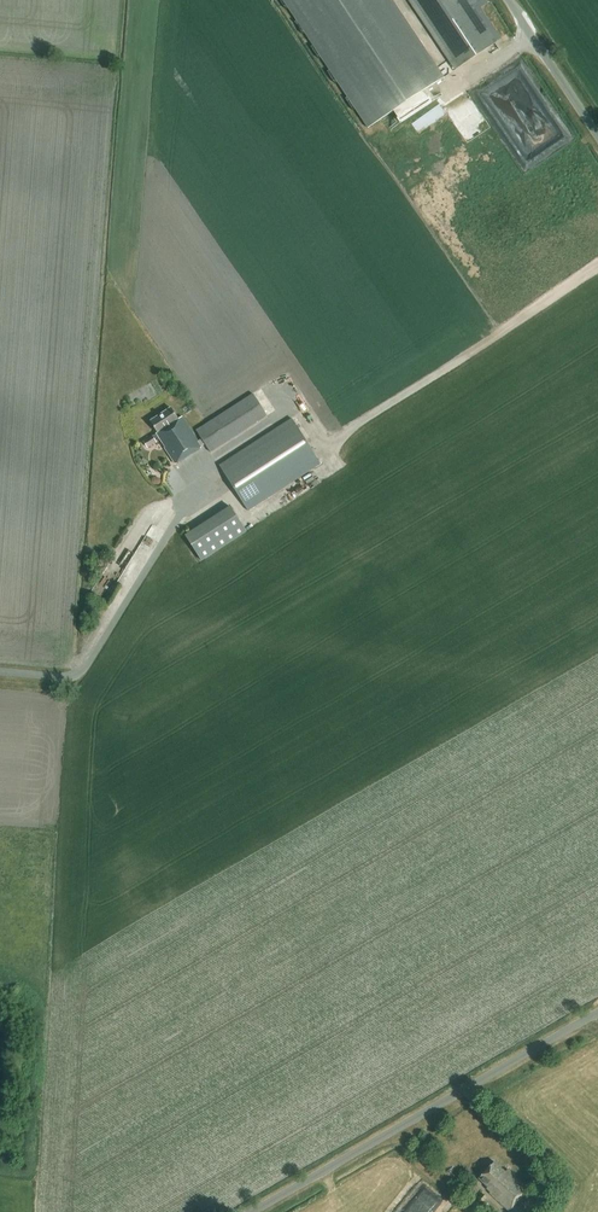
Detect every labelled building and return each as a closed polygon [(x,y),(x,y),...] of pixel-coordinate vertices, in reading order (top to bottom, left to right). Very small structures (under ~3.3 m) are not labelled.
[(368,128),(393,111),(401,123),(435,100),(427,88),(444,77),(393,0),(282,0),(368,128)] [(454,70),(501,38),(476,0),(408,0),(454,70)] [(421,132),(448,113),(442,103),(414,122),(421,132)] [(268,415),(253,392),(196,429),(202,437),(199,440),(183,415),(179,418),(171,406),(150,420),(158,431),(144,440),(148,446),(160,439),(175,463),(206,443),(211,452),(268,415)] [(321,463),(292,419),(219,466),(248,510),(321,463)] [(248,531),(231,505),(186,534),(202,560),(248,531)] [(505,1172),(494,1162),(479,1179),(487,1186),(485,1188),(489,1192),(488,1193),(508,1211),(528,1189),(507,1169),(505,1172)] [(481,1203),(486,1198),(481,1193),(476,1198),(481,1203)]
